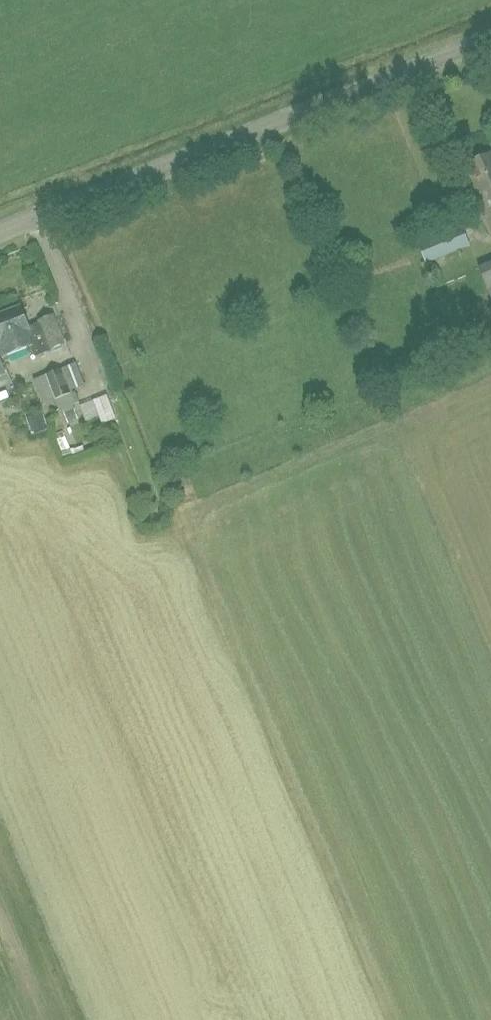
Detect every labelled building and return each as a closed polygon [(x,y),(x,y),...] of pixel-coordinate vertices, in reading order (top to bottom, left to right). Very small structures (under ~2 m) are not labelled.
[(461,166),(490,235),(490,154),(461,166)] [(425,262),(469,244),(460,224),(417,243),(425,262)] [(478,266),(490,299),(490,260),(478,266)] [(30,329),(21,307),(0,316),(0,327),(4,337),(0,339),(0,352),(2,358),(31,346),(39,343),(30,329)] [(39,343),(31,346),(35,356),(39,354),(65,344),(53,316),(38,321),(40,325),(30,329),(39,343)] [(70,390),(71,390),(84,384),(76,361),(46,373),(47,375),(62,369),(70,390)] [(72,391),(71,390),(70,390),(62,369),(47,375),(46,373),(33,378),(42,404),(55,399),(59,410),(61,409),(63,413),(64,412),(68,422),(78,418),(73,404),(79,402),(74,390),(72,391)] [(110,389),(96,392),(100,416),(115,413),(110,389)] [(69,430),(58,434),(63,448),(74,444),(69,430)]
